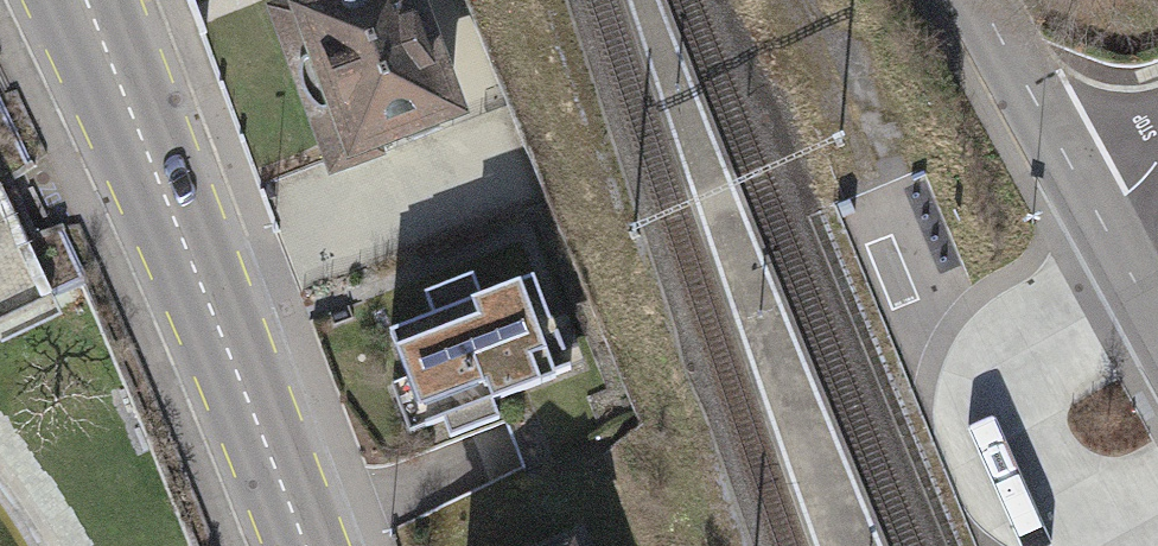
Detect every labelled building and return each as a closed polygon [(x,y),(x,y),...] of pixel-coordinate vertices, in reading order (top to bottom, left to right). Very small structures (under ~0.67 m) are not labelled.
[(276,16),(339,184),(479,131),(430,0),(319,0),(276,16)] [(494,269),(393,310),(443,433),(587,375),(549,282),(571,274),(526,164),(462,190),(494,269)] [(85,278),(61,223),(31,239),(1,182),(0,182),(0,317),(85,278)]
